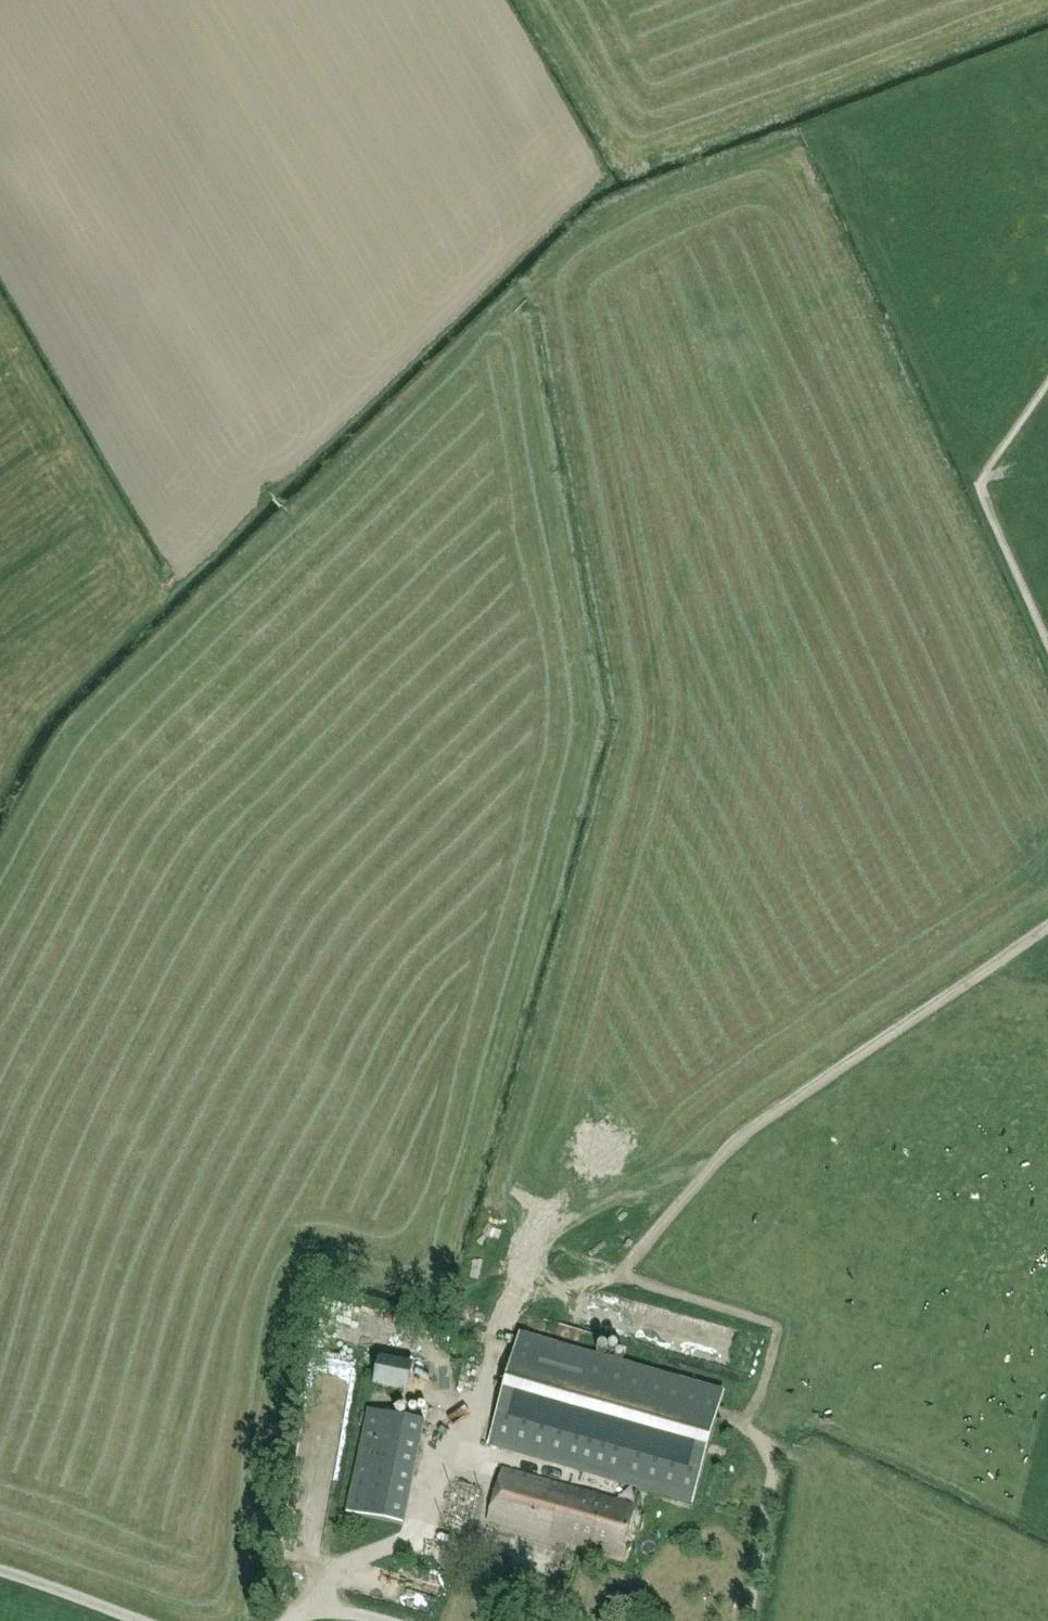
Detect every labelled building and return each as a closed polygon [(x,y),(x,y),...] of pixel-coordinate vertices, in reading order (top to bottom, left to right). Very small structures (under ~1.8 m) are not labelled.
[(656,1207),(653,1191),(641,1193),(644,1210),(656,1207)] [(723,1394),(660,1376),(594,1357),(594,1355),(519,1334),(488,1441),(693,1500),(723,1394)] [(374,1382),(408,1390),(414,1361),(380,1353),(374,1382)] [(402,1524),(424,1419),(369,1407),(346,1512),(402,1524)] [(636,1504),(502,1467),(488,1518),(622,1555),(636,1504)] [(404,1599),(427,1605),(433,1582),(410,1577),(404,1599)]
